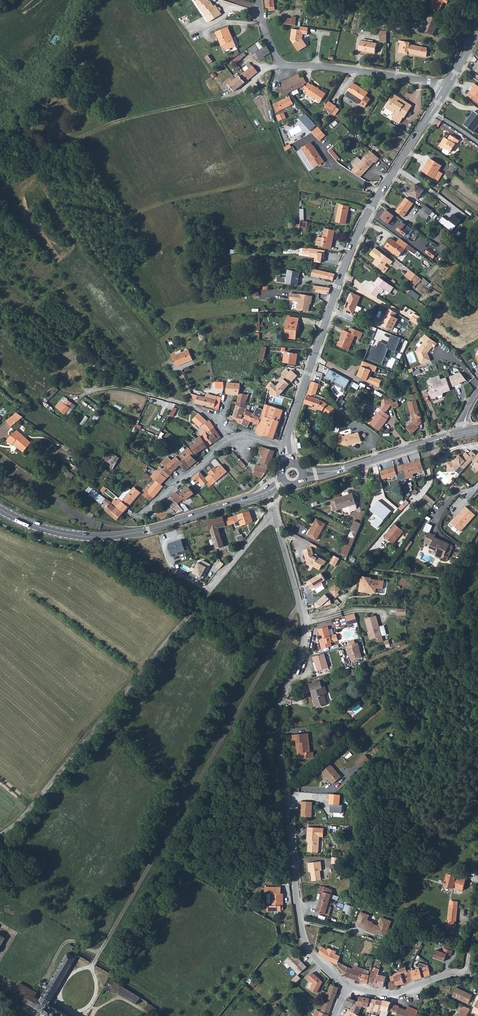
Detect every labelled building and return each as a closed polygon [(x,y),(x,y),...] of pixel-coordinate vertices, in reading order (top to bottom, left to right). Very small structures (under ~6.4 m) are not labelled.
[(195,1),(199,7),(202,6),(205,11),(204,11),(211,20),(221,13),(219,10),(220,9),(220,8),(220,7),(219,7),(219,6),(218,6),(217,7),(215,4),(213,5),(212,6),(211,4),(212,3),(210,0),(209,0),(196,0),(195,1)] [(431,7),(440,12),(445,2),(448,4),(450,0),(434,0),(431,7)] [(265,1),(265,8),(267,8),(267,11),(274,10),(273,1),(265,1)] [(202,6),(199,7),(209,21),(211,20),(204,11),(205,11),(202,6)] [(420,28),(423,30),(423,31),(433,35),(439,20),(429,15),(427,21),(424,19),(420,28)] [(226,25),(215,30),(221,43),(223,42),(225,47),(235,43),(233,38),(231,39),(226,25)] [(291,40),(293,40),(295,44),(294,44),(298,52),(307,46),(303,39),(303,34),(308,35),(309,28),(302,27),(301,31),(293,30),(291,40)] [(395,45),(397,45),(396,54),(405,56),(406,54),(425,57),(426,51),(425,51),(425,48),(407,46),(407,44),(400,43),(396,42),(395,45)] [(358,53),(374,55),(376,45),(360,43),(358,53)] [(261,50),(265,56),(270,53),(266,47),(261,50)] [(252,55),(256,60),(260,58),(265,56),(261,50),(252,55)] [(233,80),(239,87),(257,72),(252,66),(233,80)] [(281,83),(283,86),(287,95),(299,89),(304,86),(303,85),(301,80),(299,78),(298,74),(281,83)] [(226,85),(233,80),(233,79),(231,77),(222,84),(227,90),(229,89),(226,85)] [(226,85),(229,89),(230,87),(233,91),(239,87),(233,80),(226,85)] [(477,103),(477,86),(476,84),(471,91),(472,92),(469,96),(477,103)] [(302,94),(310,99),(310,98),(312,99),(311,100),(317,103),(321,105),(325,97),(322,95),(320,94),(320,92),(315,89),(314,89),(308,85),(302,94)] [(346,98),(358,106),(360,106),(365,109),(370,101),(365,97),(368,94),(356,86),(356,87),(352,85),(347,93),(348,93),(345,96),(346,98)] [(387,104),(397,110),(395,114),(392,120),(399,124),(404,118),(412,106),(394,95),(387,104)] [(273,106),(276,113),(293,104),(289,98),(273,106)] [(324,109),(331,115),(336,107),(333,105),(328,102),(324,109)] [(385,108),(395,114),(397,110),(387,104),(385,108)] [(472,132),(477,124),(477,115),(473,111),(462,125),(472,132)] [(306,115),(299,119),(311,132),(317,127),(306,115)] [(319,129),(315,133),(314,134),(321,142),(327,137),(319,129)] [(437,145),(442,148),(443,147),(449,151),(454,144),(455,145),(457,140),(448,134),(446,138),(447,138),(446,139),(443,137),(437,145)] [(301,148),(313,168),(320,164),(323,162),(310,142),(301,148)] [(369,153),(357,167),(353,172),(362,177),(375,162),(376,163),(378,161),(380,159),(372,152),(371,151),(369,153)] [(433,177),(438,170),(442,164),(430,157),(422,170),(433,177)] [(433,177),(437,180),(442,173),(440,172),(438,170),(433,177)] [(409,192),(417,198),(424,189),(415,183),(409,192)] [(405,196),(394,210),(402,216),(413,202),(405,196)] [(421,208),(430,214),(433,209),(425,203),(421,208)] [(336,222),(346,224),(350,208),(341,205),(336,222)] [(421,208),(418,212),(427,218),(427,217),(432,221),(434,217),(430,214),(421,208)] [(386,211),(381,217),(383,219),(383,220),(388,224),(393,216),(386,211)] [(442,215),(438,221),(452,231),(461,219),(454,214),(449,220),(442,215)] [(402,222),(396,230),(405,236),(408,232),(410,233),(413,230),(402,222)] [(315,240),(314,244),(330,246),(332,229),(321,228),(320,237),(320,240),(315,240)] [(437,247),(446,253),(456,243),(461,238),(458,236),(447,247),(441,242),(437,247)] [(397,240),(415,253),(417,251),(399,238),(397,240)] [(391,251),(392,250),(395,252),(394,253),(399,257),(406,247),(414,254),(415,253),(397,240),(396,243),(390,239),(385,246),(391,251)] [(434,258),(437,254),(442,257),(446,253),(437,247),(432,244),(426,252),(434,258)] [(382,269),(387,262),(390,264),(393,260),(374,247),(369,254),(375,258),(373,263),(382,269)] [(310,249),(303,249),(303,255),(309,255),(309,257),(315,258),(322,259),(323,259),(325,251),(310,249)] [(312,269),(311,277),(320,278),(321,271),(312,269)] [(276,282),(297,286),(300,272),(287,270),(286,278),(277,277),(276,282)] [(320,278),(333,281),(335,274),(321,271),(320,278)] [(368,290),(376,296),(382,287),(390,292),(394,287),(379,277),(375,282),(376,282),(375,285),(372,283),(368,290)] [(316,286),(315,291),(315,292),(328,294),(330,288),(317,286),(316,286)] [(298,295),(291,294),(290,301),(298,302),(297,311),(309,313),(310,306),(309,306),(309,305),(310,305),(311,305),(312,296),(298,294),(298,295)] [(356,307),(359,298),(350,294),(343,311),(352,315),(353,312),(359,314),(361,309),(356,307)] [(380,326),(391,330),(397,319),(395,318),(397,313),(388,309),(380,326)] [(412,322),(419,326),(421,321),(419,320),(422,314),(417,312),(413,320),(412,322)] [(285,338),(295,339),(299,319),(288,317),(285,338)] [(337,346),(347,350),(353,335),(359,338),(361,333),(349,328),(347,333),(343,331),(337,346)] [(370,343),(365,357),(378,362),(384,345),(393,348),(398,336),(388,333),(385,341),(375,338),(373,344),(370,343)] [(417,352),(421,365),(430,362),(428,354),(433,348),(435,349),(438,345),(426,335),(423,339),(426,341),(417,352)] [(165,337),(162,339),(164,346),(170,343),(169,340),(167,341),(165,337)] [(177,353),(173,354),(177,367),(194,361),(191,351),(183,353),(177,355),(177,353)] [(284,363),(296,365),(298,356),(285,354),(284,363)] [(357,375),(373,383),(375,379),(370,376),(372,371),(375,372),(377,367),(363,361),(357,375)] [(329,370),(325,377),(346,388),(350,380),(329,370)] [(277,394),(280,395),(282,393),(297,376),(291,371),(289,373),(285,377),(276,387),(271,382),(265,388),(271,391),(277,394)] [(460,372),(449,376),(453,387),(461,385),(460,383),(467,381),(460,372)] [(429,392),(431,397),(436,396),(436,397),(437,397),(437,398),(439,399),(441,398),(442,397),(442,395),(443,395),(443,394),(451,391),(447,379),(442,381),(440,376),(430,380),(432,385),(433,385),(435,390),(429,392)] [(373,383),(378,386),(381,380),(375,378),(375,379),(373,383)] [(304,403),(317,407),(322,400),(323,396),(316,394),(319,384),(312,381),(304,403)] [(225,394),(238,395),(238,393),(239,384),(226,383),(225,394)] [(44,398),(48,401),(59,389),(56,386),(44,398)] [(195,403),(218,409),(221,397),(206,394),(205,397),(191,393),(195,403)] [(237,402),(245,404),(248,395),(238,393),(238,395),(237,402)] [(317,407),(326,414),(331,406),(326,402),(327,399),(323,397),(323,396),(322,400),(317,407)] [(372,421),(381,428),(388,419),(387,419),(389,416),(385,413),(392,404),(392,403),(386,398),(378,407),(381,409),(379,413),(378,413),(372,421)] [(412,420),(417,424),(419,421),(418,417),(419,417),(421,416),(420,411),(418,412),(414,399),(406,402),(412,420)] [(64,404),(59,410),(65,415),(66,413),(68,415),(72,410),(68,407),(71,403),(68,400),(64,404)] [(237,423),(239,418),(243,419),(244,415),(244,416),(247,405),(245,404),(237,402),(237,405),(233,417),(230,416),(228,419),(237,423)] [(256,432),(274,438),(283,411),(265,405),(263,410),(258,425),(256,432)] [(326,414),(330,417),(336,409),(331,406),(326,414)] [(258,425),(263,410),(257,408),(254,415),(248,412),(245,418),(244,417),(243,419),(239,418),(237,423),(242,425),(245,426),(247,427),(251,421),(258,425)] [(335,415),(344,421),(348,414),(345,412),(343,414),(338,411),(335,415)] [(7,421),(11,425),(23,415),(18,412),(13,416),(9,419),(7,421)] [(205,431),(213,427),(209,421),(208,422),(199,414),(192,420),(200,427),(201,426),(204,430),(205,431)] [(405,428),(411,434),(418,427),(417,426),(416,425),(417,424),(412,420),(405,428)] [(372,421),(370,424),(378,431),(381,428),(372,421)] [(205,431),(208,435),(209,436),(213,434),(216,432),(213,427),(205,431)] [(7,441),(12,446),(14,444),(24,453),(31,444),(17,430),(7,441)] [(200,437),(207,447),(212,444),(207,438),(208,437),(205,433),(200,437)] [(348,446),(348,444),(351,443),(352,445),(362,442),(359,433),(352,435),(352,433),(345,435),(345,437),(340,436),(339,437),(338,444),(348,446)] [(207,438),(212,444),(217,440),(213,434),(209,436),(208,437),(207,438)] [(200,437),(194,441),(196,443),(190,447),(196,455),(207,447),(200,437)] [(262,477),(263,476),(265,473),(268,468),(270,463),(274,451),(263,447),(261,453),(264,454),(260,466),(257,465),(254,474),(262,477)] [(181,453),(183,456),(184,457),(187,460),(192,456),(193,455),(188,448),(181,453)] [(115,468),(120,456),(107,450),(102,462),(115,468)] [(469,454),(474,458),(477,455),(472,450),(469,454)] [(448,468),(452,468),(452,472),(457,471),(461,466),(465,469),(473,460),(474,458),(469,454),(466,452),(461,457),(459,455),(456,458),(457,459),(455,461),(454,460),(453,459),(452,461),(447,462),(448,468)] [(176,457),(177,458),(178,459),(182,464),(179,466),(184,471),(191,466),(187,460),(184,457),(183,456),(181,453),(176,457)] [(187,460),(191,466),(196,461),(192,456),(187,460)] [(161,463),(163,465),(165,467),(163,469),(167,473),(170,476),(179,466),(182,464),(178,459),(177,458),(176,457),(171,460),(167,457),(161,463)] [(136,463),(147,469),(148,465),(140,460),(138,460),(136,463)] [(410,463),(413,474),(423,471),(420,460),(410,463)] [(410,463),(403,465),(406,478),(407,479),(414,477),(413,474),(410,463)] [(207,478),(212,484),(223,475),(227,471),(222,465),(217,469),(216,468),(209,473),(211,475),(207,478)] [(403,465),(395,467),(397,475),(399,481),(406,478),(403,465)] [(161,484),(170,476),(167,473),(163,469),(160,467),(157,471),(156,470),(152,477),(161,484)] [(380,472),(383,479),(397,475),(395,467),(380,472)] [(100,474),(107,478),(111,472),(104,468),(100,474)] [(66,469),(64,472),(70,477),(73,474),(66,469)] [(190,480),(192,482),(194,484),(199,480),(203,485),(206,482),(207,484),(209,483),(207,481),(208,481),(200,471),(190,480)] [(143,490),(153,498),(157,494),(160,491),(164,487),(161,484),(152,477),(145,472),(144,473),(145,474),(144,476),(147,477),(145,480),(149,482),(147,487),(144,490),(144,489),(143,490)] [(89,486),(86,491),(89,493),(89,494),(98,501),(102,495),(89,486)] [(179,493),(185,500),(193,493),(187,487),(179,493)] [(119,499),(129,507),(140,493),(134,488),(129,494),(126,491),(119,499)] [(143,490),(142,491),(145,493),(142,496),(149,502),(153,498),(143,490)] [(171,496),(172,497),(177,503),(182,500),(175,492),(171,496)] [(335,498),(338,509),(348,506),(350,510),(356,508),(357,507),(356,504),(352,493),(335,498)] [(98,501),(102,504),(103,503),(108,506),(105,510),(117,520),(124,513),(113,504),(102,495),(98,501)] [(423,497),(433,505),(435,504),(424,495),(423,497)] [(166,501),(177,514),(180,513),(185,512),(177,503),(172,497),(166,501)] [(421,498),(432,507),(433,505),(423,497),(421,498)] [(113,504),(124,513),(129,507),(119,499),(118,501),(116,500),(113,504)] [(391,511),(378,500),(370,510),(378,517),(372,524),(378,529),(391,511)] [(452,522),(461,531),(477,513),(467,505),(452,522)] [(153,514),(154,519),(155,519),(156,521),(169,517),(167,510),(153,514)] [(229,518),(230,524),(234,523),(235,526),(240,524),(241,526),(252,522),(249,512),(229,518)] [(208,522),(210,530),(217,528),(230,524),(229,518),(223,520),(222,517),(208,522)] [(317,540),(328,525),(326,524),(319,520),(309,535),(317,540)] [(352,529),(358,532),(362,522),(356,520),(352,529)] [(386,536),(394,544),(404,531),(396,524),(386,536)] [(459,535),(461,532),(454,525),(451,528),(459,535)] [(210,530),(216,549),(223,547),(217,528),(210,530)] [(342,554),(348,557),(358,532),(352,529),(352,530),(342,554)] [(437,534),(430,531),(424,544),(427,545),(428,542),(432,544),(431,547),(439,551),(437,555),(443,558),(446,556),(450,558),(455,545),(454,544),(436,536),(437,534)] [(234,536),(237,542),(243,540),(241,533),(234,536)] [(181,540),(168,544),(171,554),(184,550),(181,540)] [(302,549),(305,558),(306,558),(306,561),(306,562),(306,564),(308,565),(310,565),(318,569),(321,564),(323,564),(325,561),(316,556),(316,554),(314,553),(312,554),(312,553),(310,547),(302,549)] [(334,556),(329,564),(335,567),(339,559),(334,556)] [(199,562),(193,573),(204,578),(206,574),(204,573),(205,571),(207,572),(211,564),(203,561),(199,562)] [(321,574),(306,582),(310,589),(314,587),(315,589),(323,585),(322,582),(325,581),(321,574)] [(356,591),(367,593),(367,592),(376,593),(377,587),(381,588),(382,580),(370,579),(370,577),(359,576),(356,591)] [(333,596),(335,598),(339,595),(337,593),(341,590),(336,585),(329,591),(333,596)] [(333,596),(329,591),(317,602),(315,602),(316,608),(331,604),(330,600),(329,600),(333,596)] [(344,616),(347,625),(356,623),(353,614),(344,616)] [(367,622),(370,631),(372,638),(378,636),(380,641),(384,640),(382,635),(387,633),(384,624),(379,626),(377,618),(367,622)] [(320,644),(322,648),(332,645),(331,641),(338,639),(337,633),(330,635),(327,625),(318,628),(321,637),(322,643),(320,644)] [(353,639),(347,641),(348,644),(346,645),(350,659),(361,656),(357,642),(354,642),(353,639)] [(327,666),(323,651),(311,655),(313,659),(314,659),(317,669),(327,666)] [(326,689),(329,688),(326,677),(311,681),(313,687),(314,687),(318,705),(330,702),(328,695),(326,689)] [(297,755),(301,755),(301,760),(313,759),(312,753),(309,753),(307,734),(291,735),(292,744),(296,744),(297,755)] [(360,761),(364,765),(371,758),(367,754),(360,761)] [(321,769),(334,782),(342,775),(329,761),(321,769)] [(329,794),(328,804),(331,804),(331,812),(342,813),(343,805),(340,805),(340,795),(329,794)] [(310,803),(298,803),(298,808),(299,808),(299,812),(300,812),(300,818),(310,818),(310,803)] [(308,831),(306,831),(305,840),(306,840),(306,851),(317,851),(318,831),(316,831),(308,831)] [(307,862),(308,872),(310,872),(311,881),(320,880),(319,870),(321,870),(320,861),(307,862)] [(444,885),(463,890),(466,879),(447,874),(444,885)] [(317,912),(329,915),(331,908),(327,906),(330,898),(336,900),(337,897),(331,894),(332,890),(324,887),(320,886),(318,892),(322,893),(317,912)] [(281,903),(283,903),(283,894),(281,894),(281,888),(265,888),(265,894),(267,894),(267,912),(281,912),(281,911),(281,903)] [(345,903),(342,911),(351,915),(354,906),(345,903)] [(447,928),(455,929),(458,906),(450,905),(447,928)] [(361,912),(356,925),(366,928),(365,931),(370,933),(371,931),(374,932),(375,935),(376,935),(378,934),(386,937),(392,921),(383,918),(381,923),(380,922),(378,926),(378,927),(375,926),(374,924),(373,922),(368,920),(365,919),(366,915),(363,914),(363,913),(361,912)] [(321,947),(318,953),(322,956),(327,959),(338,965),(339,962),(340,957),(336,954),(337,952),(329,948),(328,950),(321,947)] [(445,948),(443,953),(436,950),(433,958),(444,961),(446,955),(451,957),(453,951),(445,948)] [(49,980),(58,985),(75,956),(67,951),(49,980)] [(284,960),(297,974),(305,965),(301,962),(296,957),(292,952),(284,960)] [(337,966),(344,975),(347,966),(339,962),(338,965),(337,966)] [(344,975),(359,980),(362,969),(353,966),(353,968),(347,966),(344,975)] [(412,972),(414,980),(430,975),(429,967),(428,966),(412,972)] [(304,969),(298,974),(300,977),(307,972),(304,969)] [(373,985),(376,985),(376,984),(379,974),(380,969),(376,969),(375,973),(372,972),(369,982),(373,983),(373,985)] [(391,983),(393,989),(398,988),(397,985),(414,980),(412,972),(409,973),(408,969),(401,971),(401,972),(391,975),(391,977),(390,977),(391,983)] [(312,971),(307,976),(312,982),(309,988),(315,992),(322,981),(312,971)] [(360,981),(367,983),(370,975),(362,973),(360,981)] [(297,974),(292,979),(295,982),(300,977),(297,974)] [(386,977),(379,974),(376,984),(376,985),(383,988),(386,977)] [(102,985),(111,991),(113,989),(136,1004),(140,998),(126,989),(125,988),(107,976),(102,985)] [(246,981),(254,987),(257,983),(249,977),(246,981)] [(16,985),(34,995),(36,992),(18,981),(16,985)] [(10,994),(42,1012),(47,1003),(56,988),(48,983),(39,998),(34,995),(16,985),(10,994)] [(328,991),(336,994),(338,987),(330,984),(328,991)] [(463,992),(463,991),(457,988),(452,997),(468,1005),(473,996),(464,992),(464,993),(463,992)] [(326,996),(334,1000),(336,994),(328,991),(327,992),(326,996)] [(320,1011),(328,1015),(334,1000),(326,996),(320,1011)] [(376,1000),(370,999),(364,997),(362,1005),(364,1006),(363,1006),(367,1008),(374,1010),(376,1000)] [(350,1009),(359,1015),(360,1013),(359,1013),(364,1006),(362,1005),(357,1003),(358,1001),(348,998),(346,1003),(353,1005),(350,1009)] [(373,1011),(380,1013),(383,1002),(377,1000),(376,1000),(374,1010),(373,1011)] [(380,1013),(388,1015),(389,1010),(391,1003),(391,1002),(383,1000),(383,1002),(380,1013)] [(48,1015),(70,1015),(47,1003),(42,1012),(48,1015)] [(396,1013),(395,1015),(416,1015),(418,1011),(408,1006),(405,1011),(398,1008),(400,1005),(391,1003),(389,1010),(396,1013)] [(145,1010),(152,1014),(155,1009),(148,1004),(145,1010)] [(470,1009),(463,1006),(459,1015),(467,1015),(470,1009)]
